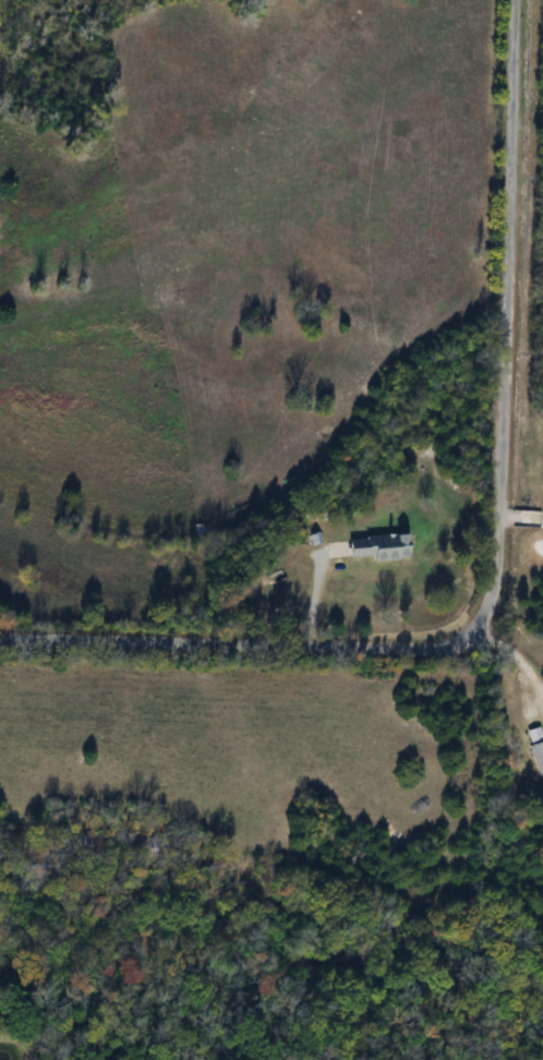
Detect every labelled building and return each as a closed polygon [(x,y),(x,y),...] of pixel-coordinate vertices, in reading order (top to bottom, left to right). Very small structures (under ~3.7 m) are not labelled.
[(403,557),(402,535),(343,540),(344,562),(403,557)] [(542,776),(542,741),(527,745),(536,778),(542,776)]
